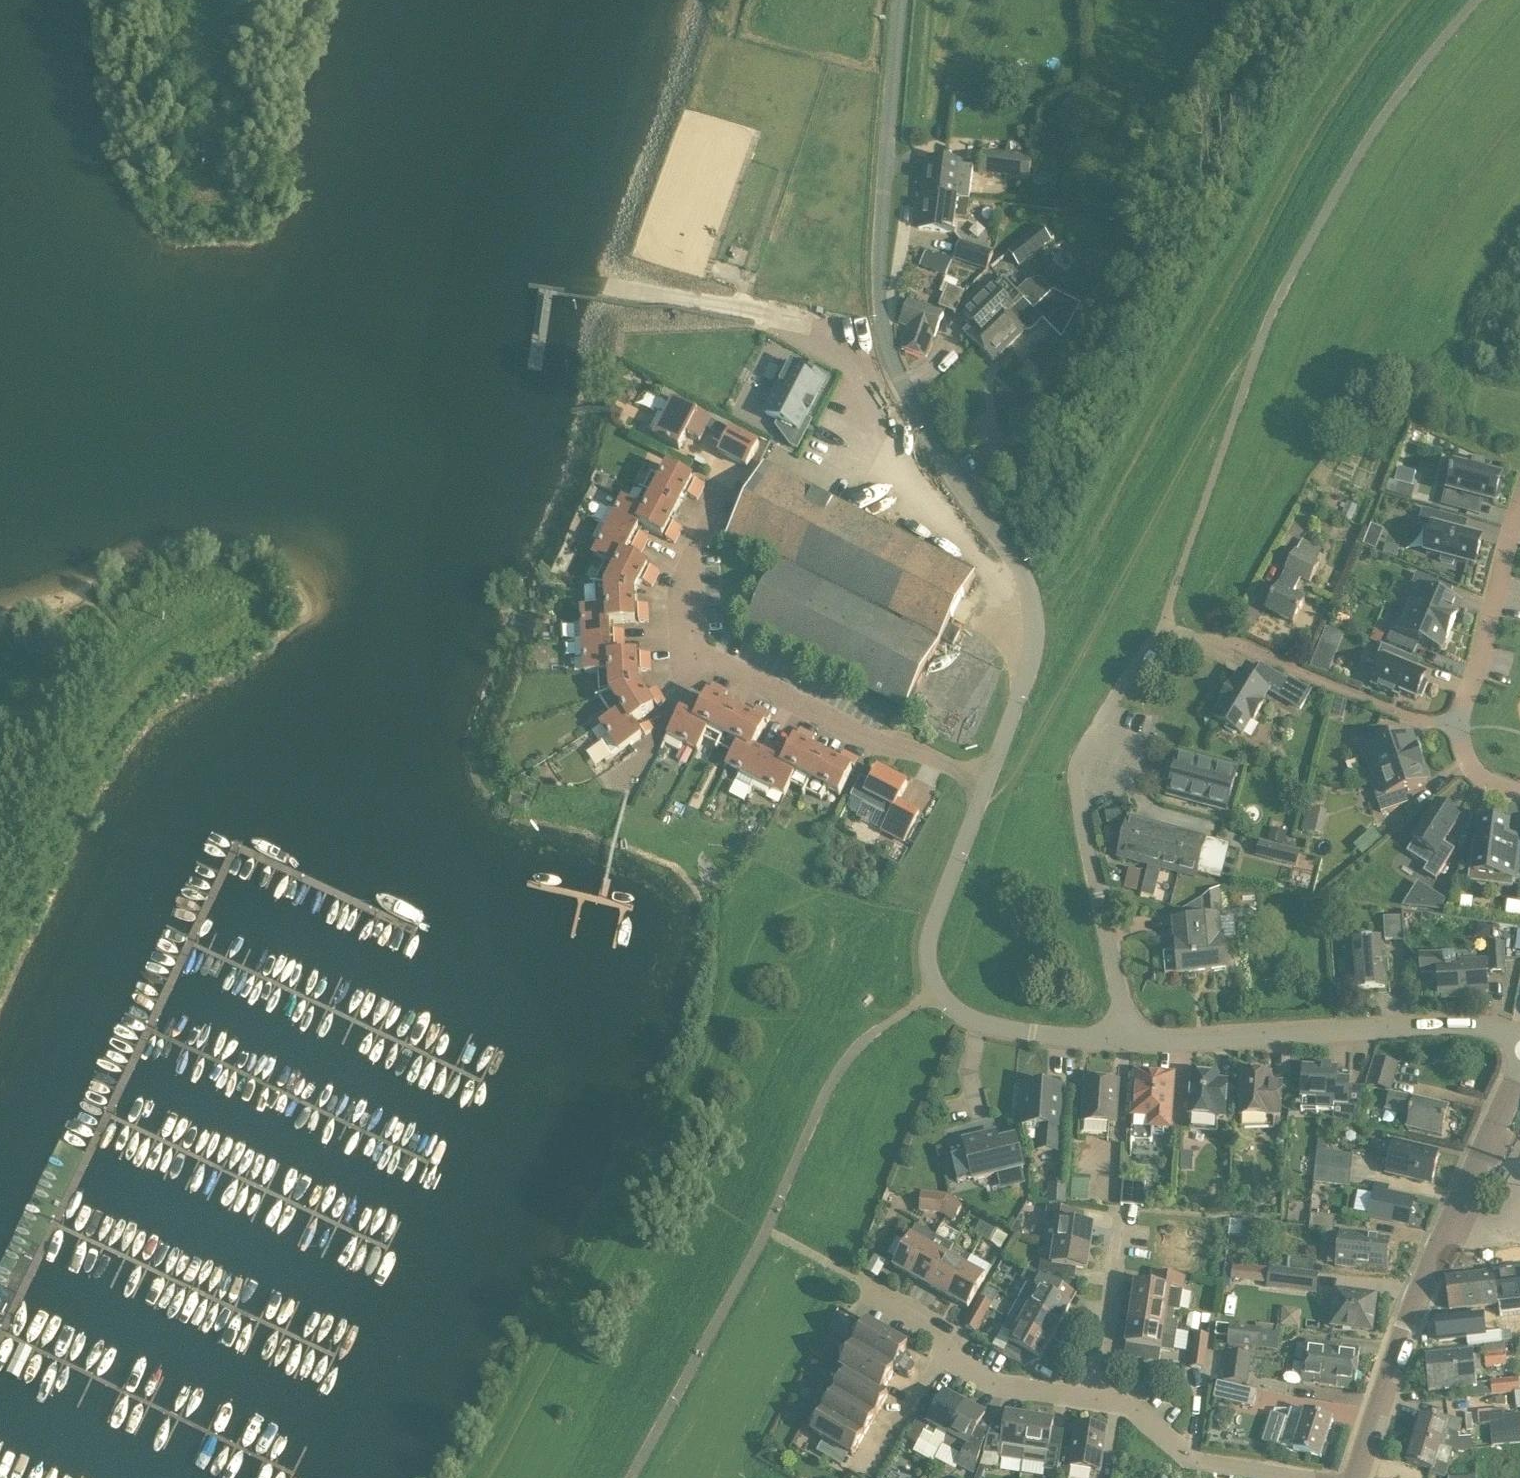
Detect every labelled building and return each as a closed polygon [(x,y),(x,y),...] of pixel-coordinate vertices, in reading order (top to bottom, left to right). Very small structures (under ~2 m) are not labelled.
[(1031,158),(981,151),(978,173),(1028,180),(1031,158)] [(924,195),(969,200),(970,197),(973,169),(973,167),(962,166),(962,163),(928,159),(924,193),(924,195)] [(1056,188),(1058,175),(1034,172),(1033,185),(1056,188)] [(969,200),(924,195),(919,229),(953,233),(955,217),(967,219),(969,200)] [(1019,267),(1051,241),(1041,228),(1008,253),(1019,267)] [(954,260),(987,271),(993,252),(960,241),(954,260)] [(941,258),(927,253),(922,265),(936,271),(941,258)] [(1114,260),(1105,253),(1093,266),(1102,273),(1114,260)] [(965,332),(977,344),(1010,314),(1028,299),(1042,313),(1062,296),(1053,291),(1052,293),(1041,281),(1023,299),(1004,279),(965,316),(973,324),(965,332)] [(939,306),(956,313),(965,292),(948,285),(939,306)] [(1028,299),(1010,314),(977,344),(993,362),(1026,330),(1027,331),(1031,332),(1043,320),(1062,339),(1065,335),(1071,339),(1088,309),(1081,305),(1062,296),(1042,313),(1028,299)] [(901,347),(926,357),(943,315),(909,300),(899,324),(907,327),(901,347)] [(792,443),(825,380),(815,375),(816,373),(812,371),(811,373),(798,366),(792,363),(766,414),(772,417),(778,420),(777,423),(775,427),(790,447),(792,443)] [(998,406),(1003,411),(1015,399),(1010,394),(998,406)] [(691,400),(686,409),(673,402),(666,416),(659,412),(650,430),(657,434),(655,439),(679,451),(686,437),(698,443),(706,428),(726,438),(718,454),(747,469),(759,444),(730,429),(734,422),(691,400)] [(1487,474),(1490,464),(1470,459),(1468,469),(1455,465),(1452,476),(1451,475),(1450,481),(1451,481),(1448,490),(1446,489),(1442,505),(1467,511),(1471,498),(1494,504),(1496,499),(1498,499),(1502,483),(1500,483),(1501,477),(1487,474)] [(645,492),(676,508),(691,480),(691,479),(667,467),(660,480),(653,477),(652,478),(645,492)] [(905,710),(941,640),(949,626),(953,619),(966,593),(975,576),(831,502),(829,506),(814,497),(816,493),(764,467),(748,497),(726,539),(776,565),(744,626),(905,710)] [(1390,476),(1387,490),(1412,495),(1414,481),(1390,476)] [(694,481),(690,488),(699,493),(703,485),(694,481)] [(690,488),(687,496),(695,500),(699,493),(690,488)] [(614,513),(639,526),(640,527),(661,538),(666,528),(676,509),(676,508),(645,492),(645,493),(644,493),(637,507),(622,499),(615,512),(614,513)] [(1357,506),(1348,502),(1341,517),(1350,521),(1357,506)] [(601,524),(632,540),(634,536),(637,530),(639,526),(614,513),(608,510),(606,514),(601,524)] [(1449,530),(1453,518),(1423,510),(1419,524),(1433,527),(1426,553),(1441,557),(1440,562),(1453,565),(1454,561),(1475,566),(1482,539),(1449,530)] [(600,525),(593,539),(601,543),(624,555),(632,541),(632,540),(601,524),(600,525)] [(672,525),(668,532),(677,536),(680,529),(672,525)] [(668,532),(664,539),(670,542),(673,544),(677,536),(668,532)] [(638,535),(635,542),(643,547),(647,539),(638,535)] [(1366,536),(1363,544),(1375,549),(1378,541),(1366,536)] [(1293,625),(1305,602),(1292,596),(1301,579),(1309,584),(1320,563),(1316,560),(1321,550),(1302,541),(1297,550),(1295,549),(1284,571),(1285,571),(1265,610),(1293,625)] [(635,542),(631,550),(639,554),(643,547),(635,542)] [(600,543),(593,558),(608,566),(598,585),(599,585),(634,593),(647,567),(625,556),(624,555),(601,543),(600,543)] [(650,569),(647,576),(655,580),(659,573),(650,569)] [(1416,573),(1402,607),(1451,628),(1456,618),(1455,617),(1460,605),(1435,594),(1439,583),(1416,573)] [(647,576),(643,583),(651,587),(655,580),(647,576)] [(599,607),(582,608),(582,609),(583,624),(610,623),(635,622),(634,607),(634,593),(599,585),(598,585),(599,607)] [(647,606),(638,606),(638,607),(638,615),(648,614),(647,606)] [(1446,639),(1451,628),(1402,607),(1387,642),(1413,653),(1418,642),(1441,651),(1446,639)] [(648,614),(638,615),(639,623),(648,622),(648,614)] [(583,624),(575,625),(575,626),(575,641),(611,640),(610,633),(610,625),(610,623),(583,624)] [(1309,662),(1328,669),(1344,630),(1326,623),(1309,662)] [(961,632),(949,626),(941,640),(953,647),(961,632)] [(623,632),(614,632),(614,640),(623,640),(623,632)] [(611,640),(575,641),(575,642),(576,658),(584,657),(611,656),(611,649),(611,641),(611,640)] [(623,640),(614,640),(614,648),(624,648),(623,640)] [(1371,672),(1377,675),(1372,689),(1397,699),(1398,695),(1414,702),(1416,696),(1420,698),(1425,685),(1421,683),(1423,678),(1414,674),(1418,663),(1381,648),(1371,672)] [(611,656),(584,657),(584,659),(585,674),(602,673),(602,674),(603,696),(615,692),(638,685),(638,684),(636,656),(636,655),(616,656),(611,656)] [(650,655),(640,655),(640,656),(641,663),(650,663),(650,655)] [(650,663),(641,663),(641,672),(650,671),(650,663)] [(1279,698),(1288,683),(1260,666),(1252,680),(1240,673),(1232,686),(1230,684),(1220,701),(1222,703),(1213,718),(1224,725),(1225,730),(1234,735),(1239,734),(1241,735),(1250,719),(1252,721),(1263,704),(1260,702),(1267,690),(1279,698)] [(615,715),(600,725),(609,738),(632,723),(632,724),(645,716),(650,713),(654,710),(638,685),(615,692),(603,696),(603,697),(615,715)] [(713,685),(709,693),(709,694),(716,697),(720,689),(713,685)] [(651,692),(648,694),(653,701),(661,696),(656,689),(651,692)] [(720,689),(716,697),(723,701),(727,693),(728,692),(720,689)] [(661,696),(653,701),(657,708),(660,706),(665,703),(661,696)] [(691,730),(683,744),(697,751),(705,736),(719,743),(720,743),(736,712),(722,704),(707,697),(695,720),(696,720),(691,730)] [(686,700),(682,708),(690,712),(693,704),(694,704),(686,700)] [(757,707),(752,716),(760,720),(764,711),(757,707)] [(764,711),(760,720),(767,723),(771,716),(771,715),(764,711)] [(666,740),(664,743),(665,744),(679,751),(683,744),(691,730),(696,720),(695,720),(688,716),(680,712),(666,740)] [(736,712),(720,743),(720,744),(734,751),(726,766),(736,771),(741,773),(753,749),(754,749),(765,727),(751,719),(736,712)] [(609,738),(602,743),(603,743),(611,756),(612,757),(642,738),(641,737),(637,731),(633,724),(632,724),(632,723),(609,738)] [(648,724),(640,729),(645,736),(653,731),(648,724)] [(800,730),(796,738),(796,739),(803,742),(807,734),(800,730)] [(807,734),(803,742),(810,746),(814,738),(815,737),(807,734)] [(1357,742),(1369,777),(1420,760),(1416,748),(1415,749),(1411,736),(1385,745),(1381,734),(1357,742)] [(767,741),(762,749),(763,750),(770,753),(774,745),(767,741)] [(779,771),(770,789),(784,796),(792,781),(806,788),(807,788),(823,757),(809,749),(794,742),(782,764),(783,764),(779,771)] [(774,745),(770,753),(777,757),(781,749),(774,745)] [(741,773),(737,781),(742,783),(751,788),(752,789),(768,757),(761,753),(754,749),(753,749),(741,773)] [(844,752),(839,761),(846,765),(851,756),(844,752)] [(1225,811),(1236,770),(1178,755),(1175,769),(1171,767),(1167,781),(1171,782),(1167,795),(1225,811)] [(851,756),(846,765),(854,768),(858,761),(858,760),(851,756)] [(768,757),(752,789),(766,796),(770,789),(779,771),(783,764),(782,764),(776,761),(768,757)] [(823,757),(807,788),(822,796),(823,796),(826,789),(840,796),(852,772),(838,764),(823,757)] [(1423,771),(1424,771),(1420,760),(1369,777),(1381,812),(1408,803),(1404,791),(1427,784),(1423,771)] [(883,833),(904,844),(918,817),(897,806),(906,787),(878,773),(866,795),(869,797),(865,807),(890,820),(883,833)] [(1307,804),(1302,828),(1321,832),(1326,809),(1307,804)] [(1444,843),(1459,819),(1437,804),(1429,818),(1426,816),(1420,827),(1422,828),(1407,852),(1427,866),(1423,872),(1436,880),(1455,850),(1444,843)] [(1149,866),(1159,826),(1128,818),(1118,857),(1149,866)] [(1508,826),(1482,822),(1480,840),(1474,839),(1468,883),(1514,889),(1519,841),(1519,840),(1506,838),(1508,826)] [(1171,863),(1179,831),(1159,826),(1149,866),(1179,874),(1181,866),(1171,863)] [(1268,841),(1283,845),(1287,832),(1271,828),(1268,841)] [(1179,831),(1171,863),(1181,866),(1179,874),(1196,878),(1197,874),(1208,877),(1218,842),(1179,831)] [(1263,858),(1296,867),(1300,852),(1267,843),(1263,858)] [(1129,868),(1124,889),(1137,893),(1143,872),(1129,868)] [(1415,880),(1406,898),(1437,913),(1446,895),(1415,880)] [(1153,898),(1156,888),(1144,885),(1141,895),(1153,898)] [(1214,971),(1226,971),(1223,937),(1220,937),(1219,919),(1223,918),(1220,886),(1199,899),(1201,920),(1175,922),(1175,929),(1179,974),(1214,971)] [(1385,940),(1403,939),(1402,917),(1384,917),(1385,940)] [(1357,991),(1383,989),(1380,939),(1354,941),(1357,991)] [(1488,944),(1489,974),(1505,973),(1504,944),(1488,944)] [(1458,965),(1443,966),(1443,952),(1419,953),(1420,974),(1438,973),(1439,996),(1443,996),(1443,999),(1484,997),(1484,994),(1488,993),(1486,960),(1457,961),(1458,965)] [(1391,1092),(1399,1063),(1374,1056),(1366,1085),(1391,1092)] [(1334,1105),(1347,1106),(1349,1080),(1335,1080),(1336,1068),(1304,1066),(1301,1110),(1333,1112),(1334,1105)] [(1280,1118),(1282,1085),(1270,1084),(1270,1073),(1243,1072),(1241,1116),(1280,1118)] [(1169,1129),(1172,1076),(1137,1074),(1134,1116),(1152,1117),(1151,1128),(1169,1129)] [(1225,1117),(1227,1081),(1217,1080),(1217,1076),(1192,1075),(1190,1117),(1218,1118),(1218,1116),(1225,1117)] [(1116,1127),(1119,1083),(1086,1081),(1083,1125),(1116,1127)] [(1058,1153),(1062,1087),(1025,1085),(1023,1127),(1023,1131),(1039,1132),(1038,1152),(1058,1153)] [(1442,1136),(1448,1108),(1389,1095),(1386,1110),(1410,1116),(1407,1129),(1442,1136)] [(973,1182),(1023,1170),(1016,1138),(998,1143),(996,1133),(964,1141),(965,1148),(950,1152),(957,1183),(973,1179),(973,1182)] [(1431,1184),(1438,1152),(1393,1142),(1386,1174),(1431,1184)] [(1353,1155),(1317,1151),(1315,1165),(1347,1169),(1348,1178),(1350,1179),(1353,1155)] [(1193,1153),(1182,1152),(1181,1168),(1192,1169),(1193,1153)] [(1320,1187),(1320,1183),(1349,1186),(1350,1179),(1348,1178),(1347,1169),(1315,1165),(1313,1186),(1320,1187)] [(1088,1196),(1089,1176),(1072,1175),(1071,1196),(1088,1196)] [(1122,1201),(1143,1201),(1144,1180),(1123,1179),(1122,1201)] [(1048,1184),(1047,1203),(1066,1205),(1066,1200),(1067,1185),(1048,1184)] [(1408,1226),(1414,1200),(1387,1194),(1388,1188),(1376,1185),(1369,1218),(1408,1226)] [(947,1216),(956,1201),(947,1196),(922,1193),(920,1211),(941,1213),(947,1216)] [(956,1201),(947,1216),(954,1221),(963,1205),(956,1201)] [(1094,1227),(1069,1223),(1071,1211),(1049,1208),(1043,1242),(1055,1244),(1090,1249),(1094,1227)] [(1339,1231),(1339,1232),(1333,1231),(1334,1217),(1311,1214),(1309,1227),(1309,1230),(1323,1232),(1322,1241),(1338,1243),(1335,1267),(1357,1269),(1357,1266),(1387,1270),(1391,1240),(1374,1238),(1375,1235),(1339,1231)] [(982,1237),(988,1226),(981,1222),(975,1233),(982,1237)] [(1011,1231),(1016,1234),(1021,1237),(1022,1232),(1020,1223),(1016,1222),(1011,1231)] [(913,1278),(936,1236),(916,1225),(893,1267),(913,1278)] [(988,1226),(982,1237),(989,1241),(996,1230),(988,1226)] [(948,1257),(954,1246),(936,1236),(913,1278),(931,1288),(948,1257)] [(1090,1249),(1055,1244),(1053,1261),(1041,1259),(1039,1274),(1056,1283),(1056,1278),(1060,1279),(1062,1267),(1087,1271),(1090,1249)] [(948,1257),(931,1288),(949,1298),(966,1267),(948,1257)] [(1290,1269),(1269,1267),(1269,1269),(1290,1271),(1318,1275),(1319,1273),(1313,1272),(1314,1261),(1291,1258),(1290,1269)] [(1231,1280),(1263,1284),(1265,1269),(1233,1265),(1231,1280)] [(966,1267),(949,1298),(968,1308),(985,1277),(966,1267)] [(1063,1287),(1056,1283),(1039,1274),(1028,1268),(1021,1279),(1028,1283),(1018,1302),(1029,1308),(1029,1307),(1060,1324),(1071,1306),(1057,1298),(1063,1287)] [(1267,1288),(1316,1294),(1318,1275),(1290,1271),(1269,1269),(1267,1288)] [(1494,1272),(1498,1305),(1519,1303),(1519,1281),(1519,1270),(1494,1272)] [(1498,1305),(1494,1272),(1446,1278),(1450,1311),(1498,1305)] [(1180,1311),(1185,1278),(1152,1273),(1151,1286),(1135,1284),(1132,1304),(1174,1312),(1175,1310),(1180,1311)] [(1267,1318),(1265,1290),(1225,1292),(1226,1320),(1267,1318)] [(1372,1332),(1376,1296),(1335,1291),(1331,1328),(1372,1332)] [(988,1310),(991,1304),(981,1299),(965,1327),(976,1333),(988,1310)] [(1060,1324),(1029,1307),(1029,1308),(1018,1302),(1008,1320),(1050,1343),(1060,1324)] [(1174,1312),(1132,1304),(1129,1325),(1177,1333),(1178,1323),(1173,1322),(1174,1312)] [(1299,1323),(1300,1305),(1281,1304),(1280,1323),(1299,1323)] [(1484,1319),(1437,1324),(1440,1343),(1469,1340),(1469,1348),(1501,1345),(1500,1335),(1486,1336),(1484,1319)] [(1025,1368),(1032,1357),(1040,1361),(1050,1343),(1008,1320),(1004,1327),(1015,1333),(1009,1344),(1010,1344),(1003,1355),(1025,1368)] [(914,1369),(912,1367),(901,1361),(908,1348),(868,1324),(854,1347),(841,1369),(847,1372),(882,1393),(882,1392),(895,1371),(907,1378),(909,1379),(911,1378),(913,1377),(915,1375),(915,1374),(915,1370),(914,1369)] [(1228,1346),(1259,1350),(1261,1329),(1217,1324),(1216,1337),(1229,1338),(1228,1346)] [(1136,1359),(1159,1363),(1161,1350),(1174,1352),(1177,1333),(1129,1325),(1126,1346),(1137,1348),(1136,1359)] [(1512,1337),(1511,1335),(1511,1332),(1500,1333),(1501,1342),(1512,1340),(1512,1337)] [(1205,1369),(1209,1336),(1195,1335),(1191,1367),(1205,1369)] [(1304,1363),(1357,1369),(1360,1348),(1306,1342),(1304,1363)] [(1486,1367),(1506,1365),(1504,1348),(1518,1347),(1518,1343),(1484,1347),(1486,1367)] [(1428,1392),(1477,1387),(1473,1351),(1424,1356),(1428,1392)] [(1226,1352),(1222,1381),(1248,1384),(1252,1355),(1226,1352)] [(808,1372),(822,1380),(830,1365),(816,1357),(808,1372)] [(1357,1369),(1304,1363),(1301,1384),(1355,1390),(1357,1369)] [(835,1392),(876,1416),(888,1396),(882,1392),(882,1393),(847,1372),(835,1392)] [(1518,1378),(1490,1381),(1492,1395),(1515,1393),(1519,1393),(1519,1392),(1518,1378)] [(1257,1392),(1217,1382),(1213,1398),(1253,1408),(1257,1392)] [(824,1411),(864,1435),(876,1416),(835,1392),(824,1411)] [(944,1394),(932,1416),(922,1410),(906,1438),(917,1444),(920,1440),(939,1451),(942,1446),(948,1436),(965,1405),(944,1394)] [(985,1416),(965,1405),(942,1446),(961,1456),(956,1466),(974,1476),(984,1443),(988,1438),(977,1432),(985,1416)] [(1321,1459),(1333,1422),(1291,1408),(1279,1447),(1286,1449),(1286,1448),(1321,1459)] [(864,1435),(824,1411),(812,1432),(824,1439),(833,1444),(852,1456),(864,1435)] [(1414,1439),(1440,1447),(1446,1430),(1458,1434),(1462,1421),(1447,1416),(1446,1421),(1421,1414),(1414,1439)] [(1500,1416),(1501,1421),(1503,1444),(1519,1442),(1519,1414),(1500,1416)] [(1022,1461),(1030,1419),(1007,1415),(1005,1425),(994,1424),(983,1455),(1022,1461)] [(1053,1422),(1030,1419),(1022,1461),(1045,1465),(1044,1470),(1057,1472),(1062,1444),(1050,1442),(1053,1422)] [(1100,1472),(1106,1431),(1076,1426),(1070,1468),(1100,1472)] [(817,1451),(826,1456),(833,1444),(824,1439),(817,1451)] [(1414,1439),(1406,1464),(1430,1471),(1430,1474),(1443,1477),(1445,1477),(1449,1465),(1436,1462),(1440,1447),(1414,1439)]
